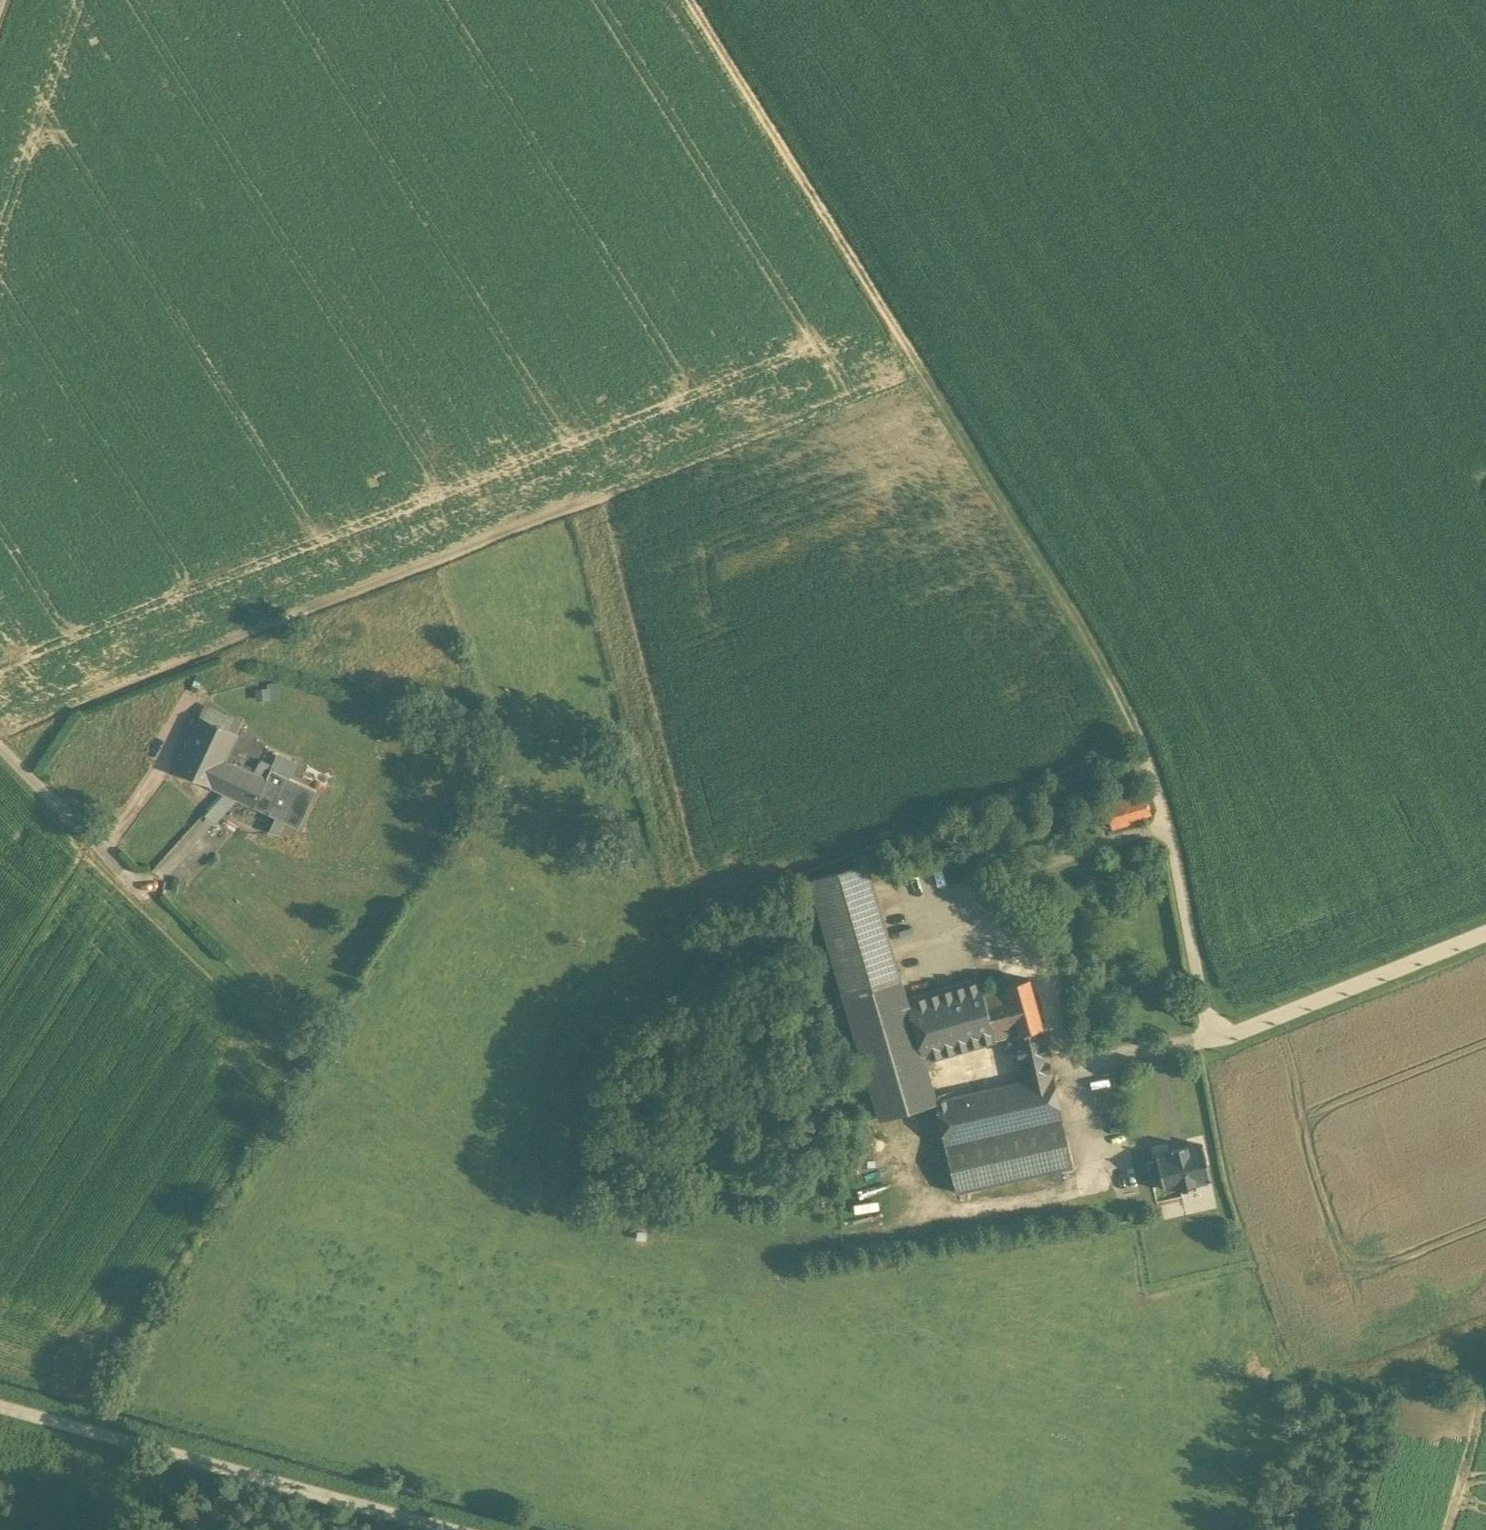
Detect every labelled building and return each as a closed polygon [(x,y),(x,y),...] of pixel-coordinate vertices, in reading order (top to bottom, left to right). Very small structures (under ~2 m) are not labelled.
[(280,683),(258,686),(260,698),(281,695),(280,683)] [(206,707),(176,768),(299,827),(316,791),(260,764),(255,774),(226,760),(243,724),(206,707)] [(1112,815),(1116,826),(1157,815),(1154,803),(1112,815)] [(880,865),(810,883),(870,1123),(945,1104),(935,1064),(1050,1035),(1037,985),(1009,992),(1012,1005),(992,1010),(985,984),(915,1002),(880,865)] [(953,1202),(1081,1171),(1062,1076),(1052,1038),(1019,1046),(1028,1083),(931,1108),(953,1202)] [(1209,1146),(1159,1158),(1167,1194),(1217,1182),(1209,1146)]
